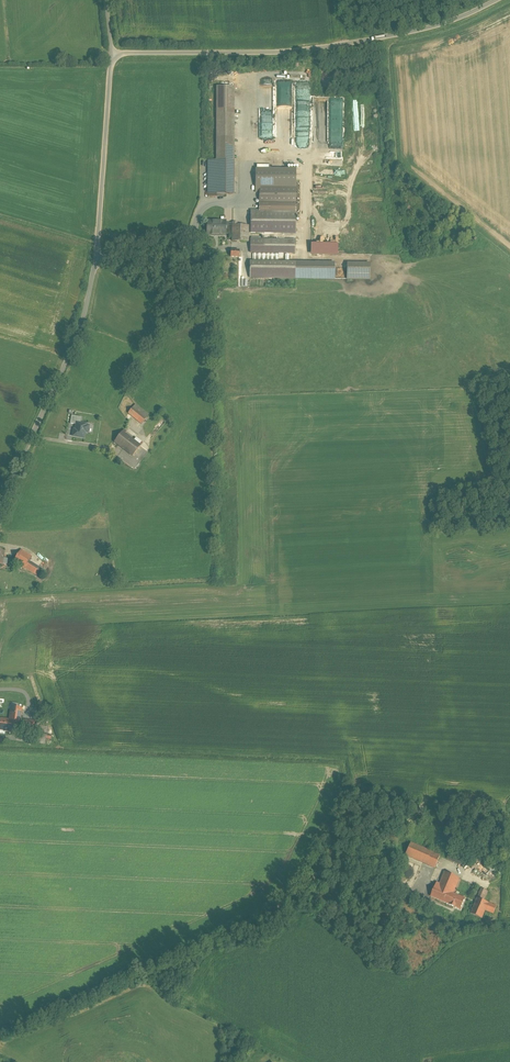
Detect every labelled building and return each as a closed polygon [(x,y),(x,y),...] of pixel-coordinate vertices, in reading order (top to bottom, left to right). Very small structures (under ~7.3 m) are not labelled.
[(279,85),(280,89),(284,88),(285,93),(291,92),(291,95),(292,95),(291,88),(292,88),(291,83),(279,85)] [(236,88),(213,88),(214,162),(206,162),(206,198),(223,198),(223,195),(237,195),(236,88)] [(293,134),(293,121),(287,121),(287,125),(284,125),(284,128),(280,128),(280,134),(293,134)] [(329,141),(329,129),(317,129),(317,141),(329,141)] [(259,211),(252,211),(251,234),(295,234),(296,169),(256,169),(256,192),(259,193),(259,211)] [(224,222),(202,222),(202,238),(224,238),(224,222)] [(249,227),(232,227),(232,242),(248,242),(249,227)] [(292,241),(249,240),(249,255),(293,256),(292,241)] [(338,246),(312,245),(312,254),(338,255),(338,246)] [(243,258),(243,252),(231,250),(230,256),(243,258)] [(250,263),(250,280),(334,280),(334,263),(250,263)] [(370,263),(347,263),(347,279),(370,280),(370,263)] [(132,409),(126,416),(139,426),(145,420),(132,409)] [(110,425),(101,437),(130,459),(140,447),(110,425)] [(18,555),(12,564),(35,579),(40,571),(27,563),(28,562),(18,555)] [(9,707),(7,720),(17,721),(19,708),(9,707)] [(17,721),(7,720),(0,719),(0,731),(16,733),(17,721)] [(438,856),(409,844),(402,856),(432,869),(438,856)] [(438,884),(433,883),(428,897),(459,910),(464,895),(453,891),(458,878),(443,872),(438,884)] [(488,892),(480,889),(469,915),(480,919),(483,912),(492,915),(496,907),(484,902),(488,892)]
